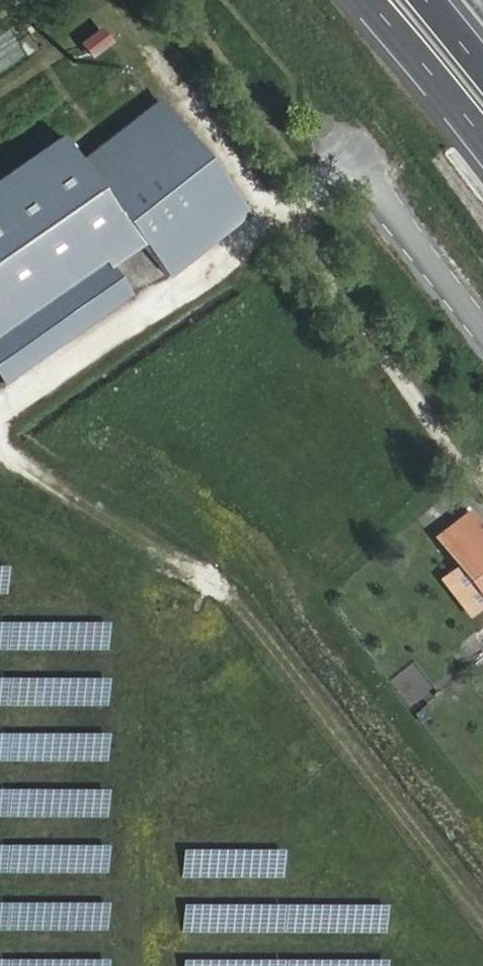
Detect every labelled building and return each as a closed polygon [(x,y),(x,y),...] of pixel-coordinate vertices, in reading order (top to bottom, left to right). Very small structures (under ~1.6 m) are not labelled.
[(92,58),(109,37),(95,25),(78,47),(92,58)] [(183,279),(258,216),(165,98),(84,161),(113,196),(159,161),(195,209),(152,242),(183,279)] [(49,150),(0,191),(0,349),(114,258),(84,220),(98,207),(49,150)] [(113,196),(152,242),(195,209),(159,161),(113,196)] [(138,287),(114,258),(0,349),(0,354),(21,379),(138,287)] [(476,522),(443,549),(482,599),(482,530),(476,522)] [(107,649),(107,621),(0,620),(0,648),(107,649)] [(77,675),(76,704),(106,705),(106,676),(77,675)] [(70,759),(106,760),(107,734),(70,733),(70,759)] [(78,815),(106,816),(107,787),(79,786),(78,815)] [(106,870),(106,842),(84,842),(83,869),(106,870)] [(282,849),(181,847),(180,875),(281,877),(282,849)] [(359,902),(359,932),(385,932),(384,902),(359,902)] [(51,903),(51,928),(107,929),(108,904),(51,903)] [(74,965),(107,965),(107,956),(74,956),(74,965)] [(386,958),(356,957),(356,965),(385,965),(386,958)]
